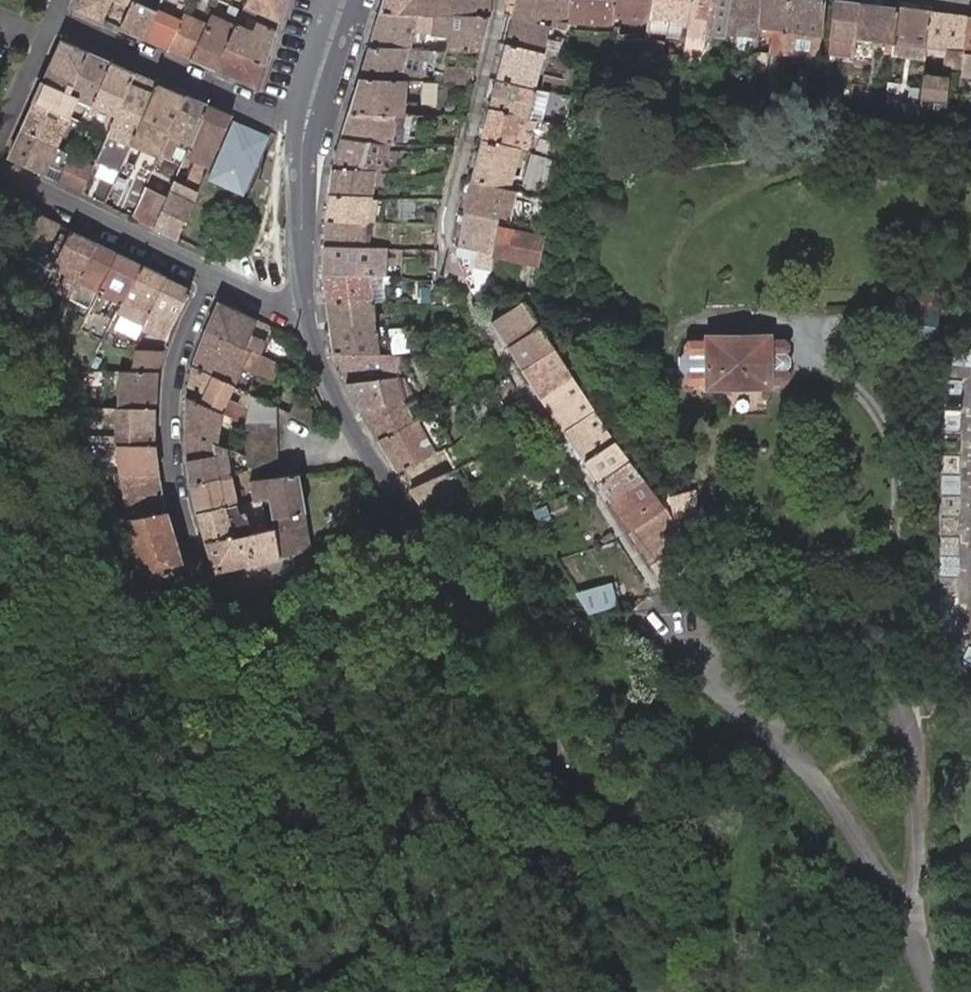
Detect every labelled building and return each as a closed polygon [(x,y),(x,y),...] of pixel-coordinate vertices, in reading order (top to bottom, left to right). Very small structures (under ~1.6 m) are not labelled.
[(75,9),(100,20),(109,0),(79,0),(75,9)] [(129,5),(119,28),(144,38),(154,16),(158,9),(138,0),(132,0),(129,5)] [(246,4),(281,19),(287,0),(247,0),(246,4)] [(382,15),(423,16),(493,18),(493,0),(387,0),(382,15)] [(516,18),(555,27),(557,16),(567,17),(569,0),(520,0),(516,18)] [(567,17),(615,21),(617,0),(569,0),(567,17)] [(615,21),(622,22),(622,19),(623,10),(652,14),(654,0),(617,0),(615,21)] [(652,14),(693,19),(695,0),(654,0),(652,14)] [(693,19),(692,29),(690,47),(708,50),(710,31),(714,0),(695,0),(693,19)] [(732,0),(714,0),(710,31),(728,33),(728,31),(732,0)] [(728,31),(728,33),(727,45),(757,49),(759,35),(760,28),(763,0),(732,0),(728,31)] [(760,28),(772,29),(785,30),(789,0),(763,0),(760,28)] [(823,36),(826,0),(789,0),(785,30),(783,51),(815,55),(823,36)] [(842,0),(836,0),(831,36),(829,56),(856,59),(857,52),(863,3),(842,0)] [(898,7),(863,3),(857,52),(891,55),(898,7)] [(281,19),(246,4),(242,11),(251,16),(278,28),(281,19)] [(927,50),(933,10),(898,5),(898,7),(891,55),(926,61),(927,50)] [(964,54),(969,15),(933,10),(927,50),(964,54)] [(178,27),(168,49),(191,58),(207,23),(184,12),(178,27)] [(423,16),(382,15),(370,49),(414,50),(419,33),(423,16)] [(178,27),(154,16),(144,38),(168,49),(178,27)] [(267,60),(278,28),(251,16),(247,25),(237,21),(234,29),(227,43),(267,60)] [(483,51),(493,18),(423,16),(419,33),(451,34),(447,51),(483,51)] [(209,18),(207,23),(191,58),(215,69),(227,43),(234,29),(209,18)] [(516,18),(509,44),(549,53),(555,27),(516,18)] [(622,19),(622,22),(621,27),(650,30),(651,23),(622,19)] [(785,30),(772,29),(770,54),(783,55),(783,51),(785,30)] [(61,42),(42,85),(68,96),(87,53),(61,42)] [(258,87),(267,60),(227,43),(215,69),(258,87)] [(549,53),(509,44),(500,81),(539,90),(549,53)] [(414,50),(370,49),(359,80),(407,81),(414,50)] [(648,53),(647,65),(685,70),(687,55),(666,52),(666,55),(648,53)] [(110,63),(87,53),(68,96),(78,100),(75,106),(89,111),(110,63)] [(970,67),(970,55),(964,54),(962,66),(970,67)] [(89,111),(84,123),(107,133),(133,73),(110,63),(89,111)] [(156,83),(133,73),(107,133),(93,165),(117,175),(125,156),(130,144),(156,83)] [(923,77),(919,107),(949,111),(953,82),(923,77)] [(407,81),(359,80),(348,113),(394,114),(399,114),(407,81)] [(539,90),(500,81),(493,113),(531,123),(539,90)] [(184,96),(156,83),(130,144),(142,148),(138,157),(154,163),(167,135),(184,96)] [(68,96),(42,85),(34,103),(60,114),(64,104),(74,108),(75,106),(78,100),(68,96)] [(207,106),(184,96),(167,135),(190,146),(207,106)] [(34,103),(22,131),(58,147),(70,119),(60,114),(34,103)] [(60,114),(70,119),(74,108),(64,104),(60,114)] [(231,116),(207,106),(190,146),(186,155),(199,161),(190,182),(201,186),(231,116)] [(388,142),(394,114),(348,113),(339,139),(375,141),(388,142)] [(531,123),(493,113),(485,143),(524,152),(531,123)] [(272,135),(236,117),(210,179),(246,195),(272,135)] [(80,131),(83,124),(76,121),(73,128),(80,131)] [(58,147),(22,131),(10,160),(45,175),(58,147)] [(368,171),(375,141),(339,139),(329,170),(368,171)] [(524,152),(485,143),(476,181),(521,192),(531,154),(524,152)] [(130,144),(125,156),(146,166),(152,168),(154,163),(138,157),(142,148),(130,144)] [(526,186),(547,193),(558,159),(537,152),(526,186)] [(58,181),(82,192),(93,165),(70,155),(61,174),(58,181)] [(142,174),(149,177),(152,168),(146,166),(142,174)] [(365,197),(368,171),(329,170),(326,195),(365,197)] [(51,178),(58,181),(61,174),(54,171),(51,178)] [(149,177),(132,215),(156,226),(171,192),(173,187),(149,177)] [(468,212),(505,221),(514,223),(521,192),(476,181),(468,212)] [(194,202),(171,192),(156,226),(179,237),(186,220),(194,202)] [(326,195),(324,219),(364,221),(365,197),(326,195)] [(47,252),(60,225),(33,211),(19,238),(47,252)] [(480,282),(490,284),(497,256),(505,221),(468,212),(462,247),(487,253),(485,261),(480,282)] [(324,244),(365,246),(364,221),(324,219),(324,244)] [(497,256),(541,266),(548,232),(514,223),(505,221),(497,256)] [(95,242),(70,229),(53,265),(68,272),(59,291),(67,295),(76,278),(95,242)] [(224,259),(232,241),(215,234),(207,251),(224,259)] [(99,289),(117,253),(95,242),(76,278),(67,295),(89,307),(99,289)] [(365,275),(365,246),(324,244),(324,274),(365,275)] [(462,247),(465,256),(485,261),(487,253),(462,247)] [(124,296),(140,264),(117,253),(99,289),(122,300),(124,296)] [(167,277),(140,264),(124,296),(122,300),(116,313),(121,316),(115,328),(136,338),(142,326),(147,316),(167,277)] [(386,276),(365,275),(324,274),(328,303),(389,294),(386,276)] [(191,289),(167,277),(147,316),(171,327),(191,289)] [(393,319),(389,294),(328,303),(332,328),(393,319)] [(511,345),(546,323),(529,298),(494,319),(511,345)] [(218,301),(207,328),(248,348),(259,353),(270,326),(218,301)] [(908,313),(902,313),(900,342),(932,344),(935,315),(918,314),(919,306),(909,306),(908,313)] [(171,327),(147,316),(142,326),(167,338),(171,327)] [(393,319),(332,328),(335,350),(337,355),(396,340),(393,319)] [(560,346),(546,323),(511,345),(526,368),(560,346)] [(248,348),(207,328),(193,365),(232,384),(248,348)] [(710,384),(783,380),(786,379),(790,374),(789,360),(793,359),(792,349),(789,349),(788,342),(784,340),(784,334),(779,332),(767,333),(767,330),(707,334),(707,338),(688,339),(685,343),(685,350),(681,355),(682,367),(686,372),(687,379),(691,383),(709,383),(710,384)] [(364,414),(381,440),(425,414),(428,412),(396,340),(337,355),(350,385),(364,414)] [(578,373),(560,346),(526,368),(544,395),(578,373)] [(129,366),(157,370),(159,364),(163,350),(135,347),(129,366)] [(103,372),(103,362),(95,361),(94,370),(103,372)] [(157,408),(157,370),(129,366),(120,364),(120,388),(96,388),(96,406),(120,407),(157,408)] [(220,409),(245,418),(248,405),(227,395),(232,384),(193,365),(188,396),(220,409)] [(304,375),(308,370),(303,366),(299,371),(304,375)] [(602,409),(578,373),(544,395),(567,432),(602,409)] [(520,390),(512,377),(488,393),(496,405),(520,390)] [(267,487),(274,485),(276,404),(251,393),(248,405),(245,418),(245,446),(250,473),(254,493),(256,502),(259,518),(261,530),(276,527),(267,487)] [(188,396),(187,429),(221,439),(220,409),(188,396)] [(295,400),(290,411),(304,417),(313,421),(318,411),(295,400)] [(157,445),(157,408),(120,407),(121,446),(157,445)] [(623,441),(602,409),(567,432),(589,464),(623,441)] [(381,440),(401,471),(445,446),(425,414),(381,440)] [(188,458),(193,484),(232,476),(225,440),(221,439),(187,429),(188,458)] [(634,458),(623,441),(589,464),(600,480),(634,458)] [(159,473),(157,445),(121,446),(121,479),(159,473)] [(426,509),(468,484),(445,446),(401,471),(426,509)] [(646,475),(634,458),(600,480),(611,498),(646,475)] [(121,479),(128,521),(166,511),(159,473),(121,479)] [(632,528),(666,506),(646,475),(611,498),(632,528)] [(238,505),(256,502),(254,493),(236,497),(232,476),(193,484),(198,513),(238,505)] [(296,481),(274,485),(267,487),(276,527),(282,556),(311,549),(296,481)] [(681,515),(699,509),(697,488),(670,494),(681,515)] [(261,530),(259,518),(242,521),(238,505),(198,513),(207,541),(261,530)] [(632,528),(654,563),(688,540),(686,536),(674,518),(666,506),(632,528)] [(674,518),(686,536),(701,529),(699,509),(681,515),(674,518)] [(166,511),(128,521),(146,579),(183,570),(166,511)] [(276,527),(261,530),(207,541),(216,570),(282,556),(276,527)] [(654,563),(668,584),(701,561),(688,540),(654,563)] [(589,614),(622,605),(615,580),(582,590),(589,614)]
